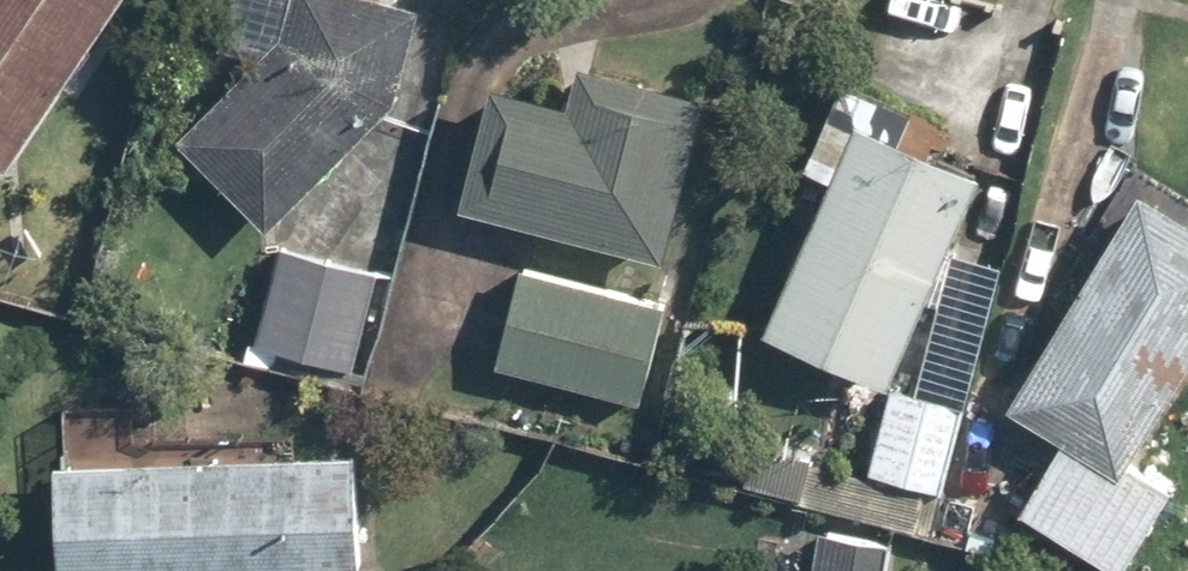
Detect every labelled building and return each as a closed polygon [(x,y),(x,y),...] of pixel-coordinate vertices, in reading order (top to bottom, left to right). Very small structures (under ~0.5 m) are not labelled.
[(7,171),(119,0),(0,0),(0,167),(7,171)] [(383,113),(399,98),(416,1),(409,0),(295,0),(289,38),(181,143),(264,229),(383,113)] [(492,81),(460,207),(668,260),(710,95),(585,63),(574,102),(492,81)] [(798,166),(829,179),(759,334),(886,391),(868,476),(816,465),(808,502),(938,530),(996,262),(947,252),(981,176),(892,136),(904,110),(837,80),(798,166)] [(1063,439),(1018,511),(1112,570),(1127,570),(1179,488),(1133,459),(1187,373),(1187,213),(1143,185),(1005,403),(1063,439)] [(382,271),(282,250),(260,353),(361,374),(382,271)] [(664,304),(515,269),(492,369),(641,404),(664,304)] [(57,570),(360,570),(355,450),(52,462),(57,570)] [(805,570),(888,570),(892,542),(810,531),(805,570)]
